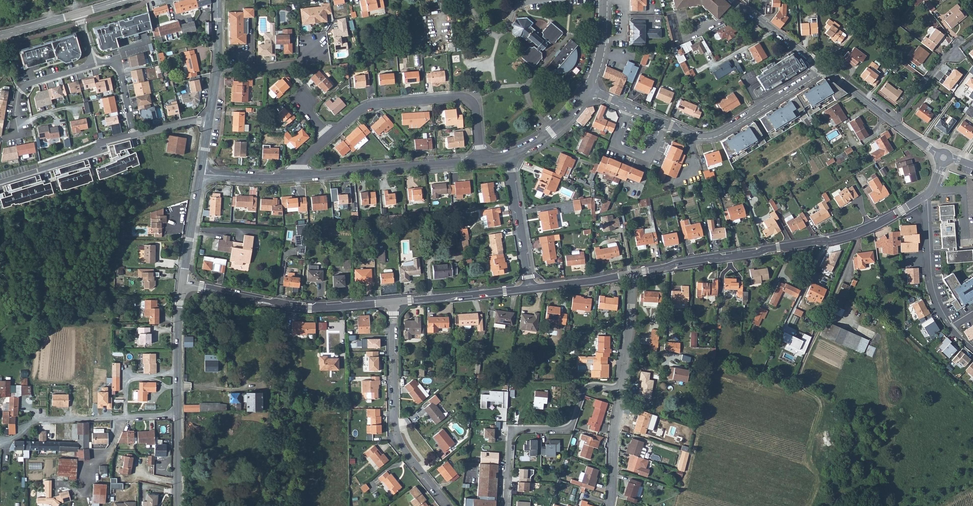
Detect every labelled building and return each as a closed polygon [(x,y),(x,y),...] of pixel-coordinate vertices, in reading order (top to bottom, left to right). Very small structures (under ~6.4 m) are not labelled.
[(198,7),(196,0),(184,0),(173,3),(176,13),(198,7)] [(368,11),(378,9),(379,14),(386,13),(383,0),(363,0),(360,1),(362,11),(361,11),(362,17),(369,16),(368,11)] [(632,1),(632,5),(631,10),(645,11),(645,6),(646,6),(647,0),(630,0),(630,1),(632,1)] [(728,5),(723,0),(673,0),(674,8),(698,3),(698,2),(700,2),(706,8),(716,18),(728,5)] [(770,21),(779,28),(787,18),(785,16),(786,4),(779,3),(779,0),(772,0),(771,6),(778,7),(778,10),(770,21)] [(922,2),(930,12),(934,9),(927,0),(925,0),(922,2)] [(332,13),(330,4),(321,5),(321,8),(301,10),(303,23),(309,22),(308,21),(315,21),(315,23),(320,22),(326,21),(326,16),(324,15),(324,14),(325,14),(332,13)] [(950,29),(956,24),(955,22),(962,16),(957,9),(959,8),(957,4),(949,10),(951,14),(943,20),(950,29)] [(155,15),(157,15),(169,11),(167,5),(153,9),(155,15)] [(254,18),(254,8),(243,8),(243,12),(228,12),(228,23),(229,23),(229,26),(231,27),(231,30),(230,31),(230,44),(247,44),(246,34),(248,34),(248,18),(254,18)] [(955,22),(956,24),(965,16),(959,8),(957,9),(962,16),(955,22)] [(148,12),(93,28),(99,47),(100,48),(102,49),(103,49),(104,50),(105,50),(110,48),(111,50),(119,48),(116,40),(153,29),(152,28),(148,12)] [(672,13),(666,15),(673,46),(679,44),(672,13)] [(666,15),(663,16),(672,49),(674,48),(673,46),(666,15)] [(532,23),(526,18),(526,17),(525,18),(518,18),(517,19),(512,25),(512,26),(512,34),(518,39),(521,36),(523,38),(529,43),(531,42),(533,43),(538,47),(536,49),(533,46),(531,48),(529,47),(521,57),(533,68),(542,57),(541,53),(539,51),(540,49),(542,50),(545,47),(547,44),(545,43),(547,41),(550,43),(554,43),(563,33),(556,27),(550,22),(548,24),(542,32),(543,35),(542,37),(544,39),(543,41),(538,37),(537,34),(537,33),(530,26),(532,23)] [(340,19),(337,20),(338,29),(332,29),(335,51),(348,49),(347,43),(341,43),(341,37),(348,36),(345,18),(344,18),(340,19)] [(811,23),(800,23),(800,35),(808,35),(808,33),(812,33),(812,35),(813,36),(817,36),(816,18),(810,18),(811,23)] [(826,24),(824,27),(827,29),(824,32),(830,37),(829,38),(834,42),(836,39),(839,42),(845,35),(845,34),(837,28),(839,25),(833,21),(832,22),(828,19),(825,23),(826,24)] [(176,23),(173,24),(171,24),(171,23),(166,25),(166,26),(161,27),(161,26),(152,28),(153,29),(154,37),(161,35),(161,36),(171,34),(181,31),(182,33),(196,29),(199,28),(198,24),(195,24),(194,21),(180,25),(178,21),(175,22),(176,23)] [(660,38),(660,29),(644,29),(644,21),(629,21),(629,25),(629,29),(628,29),(628,38),(629,38),(629,41),(629,46),(644,46),(644,38),(660,38)] [(709,31),(710,32),(724,24),(724,23),(709,31)] [(710,32),(710,34),(714,35),(716,39),(719,40),(725,36),(726,38),(729,38),(733,36),(734,33),(733,32),(736,30),(732,23),(731,23),(726,26),(724,24),(710,32)] [(925,37),(920,43),(931,51),(936,45),(935,45),(943,35),(935,29),(927,38),(925,37)] [(283,36),(275,36),(275,44),(284,44),(284,47),(292,47),(292,43),(289,43),(289,38),(292,38),(291,30),(283,30),(283,36)] [(75,34),(18,50),(24,69),(56,59),(59,60),(65,63),(75,60),(78,59),(79,58),(80,55),(80,52),(75,34)] [(275,36),(275,35),(270,35),(267,35),(265,37),(265,42),(264,42),(264,46),(258,46),(258,55),(264,55),(266,55),(266,56),(271,56),(271,55),(276,55),(275,44),(275,36)] [(575,61),(576,60),(576,59),(576,57),(576,54),(576,51),(576,50),(575,48),(577,45),(570,39),(544,69),(551,76),(554,73),(555,73),(557,73),(560,73),(562,73),(565,72),(567,71),(569,70),(570,69),(572,67),(573,66),(574,64),(575,63),(575,61)] [(689,41),(685,43),(689,50),(692,49),(693,50),(697,48),(700,53),(701,53),(705,51),(706,53),(710,51),(704,40),(700,42),(700,41),(691,45),(689,41)] [(674,48),(672,49),(679,63),(684,73),(689,70),(684,61),(686,60),(683,54),(689,50),(685,43),(679,45),(681,49),(677,50),(675,47),(674,48)] [(748,48),(754,58),(750,60),(752,65),(766,57),(758,43),(748,48)] [(916,66),(919,63),(921,60),(922,61),(928,54),(918,46),(910,57),(911,58),(909,61),(916,66)] [(847,51),(842,57),(853,66),(858,60),(860,62),(864,58),(859,54),(860,53),(854,47),(849,53),(847,51)] [(186,78),(197,75),(196,71),(199,71),(195,53),(194,49),(184,51),(189,73),(185,74),(186,78)] [(143,53),(128,57),(130,67),(145,64),(143,53)] [(640,64),(645,66),(649,54),(643,55),(640,64)] [(774,62),(765,67),(766,69),(761,72),(762,73),(756,77),(764,89),(770,86),(772,88),(795,73),(793,71),(797,69),(799,71),(805,67),(800,59),(795,61),(791,54),(775,64),(774,62)] [(900,58),(897,61),(904,66),(906,63),(900,58)] [(622,73),(606,67),(603,77),(613,81),(609,91),(619,96),(625,80),(632,83),(638,67),(633,65),(634,64),(628,61),(626,66),(625,65),(622,73)] [(720,68),(713,72),(717,79),(725,75),(724,73),(731,69),(727,61),(719,66),(720,68)] [(866,67),(860,75),(874,86),(877,82),(874,79),(877,75),(869,69),(871,66),(875,69),(878,66),(871,61),(867,67),(866,67)] [(684,73),(686,76),(686,77),(688,79),(696,75),(692,68),(689,70),(684,73)] [(141,69),(131,71),(133,84),(136,83),(144,81),(141,69)] [(944,74),(947,76),(955,82),(961,75),(954,70),(953,69),(950,73),(947,71),(944,74)] [(310,78),(314,82),(323,75),(319,71),(310,78)] [(403,72),(404,82),(419,81),(418,71),(403,72)] [(427,74),(428,82),(432,82),(432,83),(445,81),(444,71),(431,72),(431,73),(427,74)] [(360,86),(365,86),(369,86),(368,72),(364,73),(364,75),(353,76),(355,88),(360,87),(360,86)] [(378,75),(379,85),(394,83),(393,73),(378,75)] [(98,75),(93,76),(93,78),(95,86),(97,93),(113,90),(110,78),(99,80),(98,75)] [(314,82),(317,86),(318,85),(324,92),(332,86),(323,75),(314,82)] [(639,90),(640,89),(643,91),(643,92),(648,94),(653,81),(644,77),(644,76),(640,75),(634,88),(639,90)] [(282,93),(292,85),(289,80),(291,79),(288,76),(286,78),(285,76),(275,85),(271,89),(271,90),(269,92),(269,93),(272,97),(274,97),(276,95),(278,98),(283,94),(282,93)] [(940,79),(938,82),(949,90),(955,82),(947,76),(943,81),(940,79)] [(824,77),(791,98),(800,118),(801,121),(806,118),(810,115),(820,109),(818,107),(833,98),(834,101),(847,93),(826,77),(824,77)] [(95,86),(93,78),(83,80),(82,79),(78,80),(80,88),(84,87),(84,89),(95,86)] [(203,78),(189,81),(191,92),(199,91),(201,90),(200,85),(202,85),(203,78)] [(78,80),(68,83),(70,93),(77,91),(77,93),(81,91),(80,88),(78,80)] [(144,81),(136,83),(137,89),(135,89),(136,97),(149,94),(151,93),(148,81),(144,81)] [(233,92),(233,102),(248,102),(249,85),(249,81),(248,81),(234,81),(234,86),(237,86),(236,92),(233,92)] [(886,82),(880,90),(894,101),(902,91),(898,88),(896,90),(886,82)] [(6,105),(9,87),(4,86),(4,91),(1,90),(0,95),(0,104),(6,105)] [(51,88),(54,98),(63,96),(60,86),(51,88)] [(934,87),(933,86),(931,88),(933,90),(928,97),(934,101),(940,92),(934,88),(934,87)] [(656,98),(669,103),(673,93),(660,88),(656,98)] [(38,92),(34,98),(36,108),(52,104),(48,89),(38,92)] [(191,92),(181,94),(183,103),(192,101),(192,105),(198,104),(198,100),(200,100),(198,95),(200,94),(199,91),(191,92)] [(718,104),(723,113),(729,109),(730,110),(740,104),(733,93),(726,97),(727,99),(718,104)] [(149,94),(136,97),(139,109),(150,107),(148,99),(150,98),(149,94)] [(117,111),(114,96),(102,98),(105,113),(117,111)] [(325,104),(335,115),(346,105),(339,97),(333,103),(330,99),(325,104)] [(800,118),(791,98),(771,110),(782,129),(800,118)] [(680,100),(676,108),(680,110),(679,110),(698,119),(701,113),(700,113),(697,111),(698,109),(696,106),(684,101),(683,102),(680,100)] [(177,101),(171,102),(172,105),(166,106),(168,115),(179,113),(177,101)] [(964,113),(970,117),(972,113),(972,102),(968,108),(964,113)] [(833,127),(846,119),(837,103),(823,111),(833,127)] [(929,112),(924,109),(926,106),(923,103),(915,114),(926,122),(932,114),(929,112)] [(589,104),(578,119),(584,124),(596,109),(589,104)] [(592,127),(602,131),(603,130),(606,132),(607,130),(611,133),(615,124),(601,118),(605,107),(600,105),(592,127)] [(150,107),(139,109),(140,117),(146,120),(157,118),(155,110),(154,106),(150,107)] [(277,114),(283,122),(286,120),(289,123),(296,117),(289,110),(287,111),(284,107),(277,114)] [(457,128),(463,127),(462,115),(456,116),(456,109),(441,111),(442,117),(444,117),(445,126),(446,128),(451,127),(451,125),(457,125),(457,128)] [(771,110),(758,118),(771,139),(783,132),(782,129),(771,110)] [(233,126),(232,131),(248,132),(249,125),(244,125),(244,112),(233,112),(233,116),(234,116),(234,126),(233,126)] [(424,123),(430,119),(429,112),(402,114),(402,125),(409,125),(424,123)] [(385,115),(382,118),(382,117),(370,127),(378,135),(389,125),(391,128),(394,126),(385,115)] [(806,118),(810,125),(814,122),(810,115),(806,118)] [(118,116),(105,119),(107,126),(111,126),(113,136),(122,133),(118,116)] [(847,123),(851,130),(853,129),(860,140),(867,135),(862,126),(861,127),(860,125),(862,124),(858,116),(847,123)] [(940,119),(935,126),(945,134),(955,121),(949,116),(944,122),(940,119)] [(70,121),(72,133),(80,132),(80,129),(88,128),(86,118),(70,121)] [(801,121),(803,126),(805,129),(810,126),(810,125),(806,118),(801,121)] [(753,121),(720,141),(728,159),(733,156),(736,161),(747,154),(745,151),(757,144),(759,146),(766,143),(753,121)] [(957,130),(970,139),(972,134),(972,128),(963,121),(957,130)] [(346,138),(347,139),(353,147),(356,150),(357,151),(368,140),(365,137),(370,132),(363,124),(346,138)] [(38,128),(40,139),(47,138),(47,139),(50,138),(50,139),(60,137),(58,127),(49,129),(48,126),(38,128)] [(284,144),(287,144),(290,142),(296,149),(309,137),(302,129),(293,138),(287,132),(285,134),(284,144)] [(880,134),(882,137),(884,135),(886,139),(890,136),(886,130),(880,134)] [(446,138),(447,148),(464,146),(462,132),(453,133),(454,137),(446,138)] [(584,135),(582,134),(580,138),(582,139),(577,151),(587,156),(594,140),(596,141),(597,137),(588,133),(586,136),(584,135)] [(166,152),(183,154),(186,138),(169,135),(166,152)] [(875,163),(881,159),(879,157),(892,149),(886,139),(884,135),(882,137),(875,141),(880,149),(879,149),(878,149),(870,154),(875,163)] [(128,137),(106,144),(108,156),(116,153),(116,150),(130,146),(128,137)] [(415,139),(416,151),(432,149),(431,138),(415,139)] [(347,139),(344,142),(343,141),(335,148),(342,156),(351,149),(353,152),(356,150),(353,147),(347,139)] [(234,157),(246,157),(247,142),(235,141),(235,151),(234,151),(234,157)] [(666,155),(659,171),(656,178),(660,179),(663,173),(666,174),(675,178),(685,155),(681,153),(683,146),(672,141),(670,146),(668,145),(664,154),(666,155)] [(34,143),(16,146),(18,156),(36,153),(34,143)] [(4,148),(1,161),(19,158),(18,156),(16,146),(4,148)] [(846,155),(852,151),(850,147),(844,151),(844,152),(835,158),(836,160),(842,157),(846,155)] [(263,158),(279,159),(279,148),(263,148),(263,158)] [(111,160),(92,167),(95,177),(134,162),(131,151),(111,158),(111,160)] [(707,166),(721,161),(718,151),(704,155),(707,166)] [(554,173),(561,176),(562,177),(566,178),(569,170),(570,171),(571,169),(575,160),(570,158),(571,157),(560,153),(557,162),(558,163),(557,165),(554,173)] [(596,171),(602,174),(603,172),(606,173),(613,176),(611,181),(618,184),(620,179),(626,165),(609,158),(608,158),(602,156),(599,165),(596,171)] [(80,159),(55,167),(56,171),(51,173),(56,189),(89,179),(85,166),(82,167),(80,159)] [(896,164),(897,169),(901,167),(905,183),(916,181),(910,160),(896,164)] [(620,179),(625,181),(627,178),(639,183),(643,172),(626,165),(620,179)] [(539,181),(535,190),(537,190),(535,196),(540,198),(542,192),(548,195),(550,191),(554,193),(561,176),(554,173),(543,169),(541,174),(542,174),(540,179),(540,181),(539,181)] [(703,172),(706,180),(711,178),(710,174),(708,170),(703,172)] [(0,196),(0,206),(49,191),(45,181),(39,183),(38,180),(33,182),(30,174),(4,182),(8,194),(0,196)] [(867,182),(872,191),(868,194),(874,203),(879,200),(878,200),(883,197),(884,197),(889,194),(883,185),(882,186),(876,177),(867,182)] [(456,195),(462,194),(470,193),(469,181),(454,182),(455,195),(456,195)] [(483,202),(484,203),(496,200),(495,195),(494,195),(492,187),(493,187),(493,182),(480,184),(482,193),(478,193),(480,203),(483,202)] [(450,185),(446,185),(445,183),(431,184),(432,198),(438,198),(438,194),(451,193),(450,185)] [(746,186),(741,189),(744,198),(751,194),(746,186)] [(845,203),(848,201),(852,199),(853,200),(859,197),(853,187),(848,190),(847,189),(839,193),(839,195),(834,198),(840,208),(845,205),(845,203)] [(338,201),(338,205),(351,203),(350,194),(338,195),(337,188),(330,189),(332,201),(338,201)] [(414,188),(407,189),(408,200),(413,199),(413,201),(423,200),(422,189),(414,189),(414,188)] [(384,191),(385,204),(395,203),(395,193),(388,193),(388,190),(384,191)] [(367,192),(360,192),(361,205),(376,204),(375,194),(368,194),(367,192)] [(210,215),(220,216),(221,198),(218,198),(218,194),(213,193),(213,197),(211,197),(210,211),(203,210),(203,216),(210,216),(210,215)] [(236,206),(248,207),(248,211),(256,211),(257,197),(236,196),(236,206)] [(311,197),(312,211),(327,209),(326,196),(311,197)] [(288,208),(288,212),(298,211),(298,212),(302,211),(301,198),(292,199),(292,197),(281,198),(282,205),(282,208),(288,208)] [(282,205),(277,205),(277,198),(273,198),(273,200),(261,199),(260,211),(272,211),(272,215),(283,215),(282,208),(282,205)] [(581,209),(580,205),(591,204),(591,198),(573,200),(574,210),(581,209)] [(642,200),(644,206),(647,206),(650,205),(649,198),(642,200)] [(599,213),(606,211),(610,202),(605,199),(599,213)] [(824,201),(818,205),(821,210),(809,217),(814,226),(830,216),(826,210),(829,209),(824,201)] [(723,211),(725,217),(726,220),(729,219),(730,220),(731,220),(732,223),(740,221),(739,218),(745,216),(741,204),(727,208),(727,211),(723,211)] [(941,206),(938,206),(939,220),(941,220),(941,224),(940,224),(941,249),(947,248),(947,252),(945,252),(946,263),(972,261),(971,249),(956,251),(955,251),(952,251),(952,248),(955,248),(953,223),(949,223),(947,223),(947,220),(949,220),(953,220),(953,215),(953,205),(941,206)] [(480,216),(486,215),(488,227),(500,225),(498,213),(500,213),(500,208),(497,208),(485,210),(479,211),(480,216)] [(539,218),(540,218),(541,220),(542,231),(558,228),(556,214),(557,214),(557,210),(538,213),(539,218)] [(770,234),(770,233),(771,232),(772,233),(773,234),(780,231),(774,220),(778,218),(775,212),(774,211),(769,214),(771,217),(763,221),(766,227),(761,230),(765,237),(770,234)] [(802,212),(799,214),(799,215),(794,219),(791,214),(785,218),(784,220),(791,232),(798,228),(799,230),(806,226),(804,223),(807,221),(802,212)] [(153,227),(155,227),(155,232),(155,236),(162,237),(162,227),(162,222),(163,222),(166,222),(166,215),(156,215),(156,218),(151,218),(151,227),(153,227)] [(480,216),(481,220),(483,220),(485,227),(488,227),(486,215),(480,216)] [(612,215),(601,217),(602,221),(601,222),(603,230),(604,230),(604,232),(613,230),(613,228),(620,226),(619,218),(613,219),(612,215)] [(710,239),(718,238),(725,237),(724,227),(713,229),(712,219),(707,220),(708,230),(709,229),(710,239)] [(683,233),(686,232),(688,238),(688,239),(702,236),(699,223),(686,226),(686,225),(688,224),(687,220),(680,221),(683,233)] [(308,224),(296,225),(297,235),(295,236),(296,246),(299,245),(298,253),(305,253),(308,224)] [(915,225),(899,226),(899,232),(900,235),(903,235),(904,243),(900,243),(900,245),(901,252),(917,251),(917,242),(916,242),(915,238),(916,238),(917,237),(918,236),(917,235),(917,234),(916,234),(915,233),(915,225)] [(633,230),(636,246),(645,245),(649,244),(649,245),(657,244),(655,232),(651,233),(643,234),(643,229),(642,229),(633,230)] [(879,239),(880,248),(881,248),(881,253),(886,254),(886,252),(897,252),(896,246),(900,245),(900,243),(900,240),(896,240),(896,236),(900,236),(900,235),(899,232),(891,232),(888,234),(888,239),(885,239),(885,237),(884,235),(878,238),(879,239)] [(492,256),(503,254),(501,238),(502,238),(501,233),(489,235),(492,256)] [(662,235),(664,246),(677,244),(675,233),(662,235)] [(218,239),(217,250),(231,253),(230,261),(235,261),(234,264),(242,266),(243,263),(250,264),(254,237),(244,235),(243,243),(242,249),(233,247),(234,242),(218,239)] [(541,244),(544,261),(546,260),(554,259),(556,259),(553,242),(547,243),(541,244)] [(144,245),(144,258),(146,258),(146,263),(155,263),(155,255),(154,254),(154,251),(155,252),(155,245),(144,245)] [(608,248),(600,250),(599,247),(594,248),(595,250),(594,250),(597,261),(607,259),(619,256),(617,246),(608,248)] [(565,256),(566,265),(585,263),(584,252),(579,253),(579,251),(572,251),(572,255),(565,256)] [(841,251),(829,253),(827,257),(824,256),(819,266),(831,272),(841,251)] [(873,262),(872,252),(856,254),(857,257),(854,257),(854,260),(853,260),(854,270),(857,269),(857,268),(858,268),(858,269),(865,268),(864,263),(873,262)] [(204,257),(203,269),(211,270),(212,266),(214,264),(221,265),(220,272),(224,273),(226,260),(204,257)] [(489,260),(491,272),(493,271),(493,276),(503,274),(503,272),(508,272),(505,257),(504,257),(489,260)] [(399,267),(400,282),(409,281),(408,275),(420,274),(419,258),(413,259),(413,261),(401,263),(402,267),(399,267)] [(432,265),(433,279),(441,278),(441,277),(452,276),(452,274),(457,274),(456,263),(432,265)] [(304,277),(307,277),(307,281),(322,282),(322,271),(318,271),(318,266),(308,266),(308,271),(307,271),(304,271),(304,277)] [(137,277),(138,277),(140,277),(140,273),(152,273),(152,277),(153,277),(153,269),(139,268),(137,269),(137,277)] [(766,268),(754,270),(753,268),(749,269),(751,284),(761,283),(760,280),(768,279),(766,268)] [(918,268),(905,268),(906,273),(907,273),(907,284),(919,283),(918,268)] [(355,281),(366,281),(366,283),(372,283),(371,269),(355,270),(355,281)] [(943,279),(942,279),(945,284),(947,282),(951,288),(949,289),(955,299),(952,301),(957,308),(972,298),(972,277),(959,285),(952,273),(948,275),(946,271),(941,272),(943,279)] [(140,277),(143,277),(143,281),(144,282),(144,286),(148,285),(151,289),(154,285),(154,281),(153,281),(153,277),(152,277),(152,273),(140,273),(140,277)] [(283,286),(299,288),(300,278),(294,277),(294,273),(288,273),(287,277),(284,276),(283,286)] [(380,274),(381,283),(393,282),(392,273),(380,274)] [(333,276),(333,287),(344,287),(344,276),(333,276)] [(724,289),(729,289),(729,288),(737,289),(737,290),(737,291),(736,291),(736,295),(738,297),(742,297),(742,292),(742,281),(738,281),(738,283),(736,282),(736,279),(724,278),(724,289)] [(696,293),(701,294),(701,295),(717,295),(717,280),(712,280),(712,283),(696,283),(696,293)] [(768,303),(775,307),(782,291),(796,298),(800,290),(785,284),(785,285),(779,282),(768,303)] [(812,283),(806,294),(808,294),(807,298),(807,300),(811,301),(813,301),(814,298),(816,298),(815,301),(819,303),(823,295),(824,296),(827,298),(830,292),(826,290),(826,289),(812,283)] [(834,306),(842,309),(846,301),(844,300),(850,286),(843,283),(833,305),(834,306)] [(679,308),(679,302),(688,302),(688,286),(681,286),(681,291),(671,291),(670,307),(679,308)] [(640,302),(643,302),(652,302),(652,307),(657,307),(657,302),(658,292),(643,291),(643,295),(640,295),(640,302)] [(571,310),(576,310),(576,309),(590,311),(591,299),(587,298),(587,299),(581,298),(581,296),(573,295),(571,310)] [(598,308),(617,310),(618,298),(614,297),(614,299),(604,298),(604,297),(599,296),(598,308)] [(141,303),(141,307),(142,309),(145,309),(145,316),(150,316),(150,317),(150,324),(159,324),(159,313),(159,308),(157,308),(157,306),(157,300),(145,300),(145,301),(142,301),(141,303)] [(922,300),(912,305),(918,319),(930,314),(928,310),(927,310),(922,300)] [(545,319),(554,320),(555,307),(547,306),(545,319)] [(834,306),(832,312),(840,316),(843,310),(842,309),(834,306)] [(554,320),(558,320),(558,324),(558,325),(562,325),(562,324),(565,324),(566,314),(563,314),(563,313),(559,312),(560,308),(555,307),(554,320)] [(796,308),(794,313),(801,316),(803,310),(796,308)] [(760,317),(762,318),(764,319),(768,312),(763,309),(760,317)] [(494,327),(504,328),(505,325),(512,326),(514,313),(496,310),(494,327)] [(459,325),(464,324),(464,326),(465,328),(466,329),(468,329),(470,328),(471,327),(471,325),(477,325),(477,331),(483,331),(482,315),(477,315),(477,313),(470,314),(470,315),(468,315),(468,314),(458,314),(458,315),(455,315),(455,325),(459,324),(459,325)] [(519,330),(536,332),(539,313),(534,313),(534,316),(522,314),(519,330)] [(752,324),(758,327),(760,322),(758,321),(760,317),(756,315),(752,324)] [(358,316),(358,334),(369,333),(368,316),(358,316)] [(434,318),(428,317),(428,332),(438,332),(438,328),(448,328),(448,317),(437,317),(437,319),(434,319),(434,318)] [(932,317),(920,324),(922,328),(924,327),(929,336),(939,330),(932,317)] [(409,321),(405,321),(404,339),(411,339),(411,338),(411,334),(415,335),(420,335),(420,334),(420,325),(420,318),(415,318),(415,321),(411,321),(411,322),(409,322),(409,321)] [(820,335),(863,353),(869,339),(826,321),(820,335)] [(297,323),(297,322),(292,322),(292,335),(307,335),(307,333),(315,333),(315,323),(303,323),(297,323)] [(964,331),(969,340),(972,338),(972,325),(964,331)] [(150,327),(139,327),(139,334),(140,334),(140,344),(151,344),(151,333),(150,333),(150,327)] [(649,346),(657,347),(657,344),(659,330),(652,329),(651,335),(650,335),(649,346)] [(800,339),(784,332),(781,340),(787,342),(786,345),(803,352),(810,336),(803,333),(800,339)] [(596,357),(607,357),(609,357),(609,353),(611,353),(611,349),(609,349),(610,336),(598,336),(598,353),(596,353),(596,357)] [(184,337),(183,347),(192,347),(192,346),(192,337),(184,337)] [(942,342),(943,344),(940,347),(943,351),(942,352),(949,358),(958,348),(954,344),(952,346),(950,344),(952,342),(947,338),(942,342)] [(379,339),(361,339),(361,347),(380,347),(379,339)] [(664,349),(675,353),(675,344),(676,343),(664,343),(664,349)] [(961,351),(951,360),(955,364),(958,361),(964,366),(970,360),(961,351)] [(377,352),(365,352),(365,357),(367,357),(367,371),(379,371),(379,365),(377,365),(377,361),(377,352)] [(144,354),(143,365),(145,365),(145,375),(157,375),(157,365),(156,365),(156,355),(144,354)] [(218,365),(218,360),(218,355),(205,355),(205,372),(218,372),(218,365)] [(320,370),(338,370),(338,359),(330,359),(330,360),(327,360),(327,357),(320,357),(320,370)] [(606,364),(607,357),(596,357),(593,357),(593,362),(593,370),(592,370),(592,377),(608,377),(608,373),(606,373),(606,364)] [(120,363),(112,363),(112,377),(120,377),(120,363)] [(668,378),(686,382),(689,370),(670,367),(668,378)] [(371,398),(371,399),(378,399),(378,388),(377,388),(377,385),(380,385),(380,380),(379,380),(379,377),(372,377),(372,380),(362,381),(362,392),(366,392),(366,397),(367,398),(368,399),(371,398)] [(416,386),(418,385),(414,380),(413,380),(405,386),(410,392),(409,393),(418,404),(426,398),(416,386)] [(15,425),(15,422),(16,417),(18,417),(19,397),(18,397),(18,386),(10,385),(10,381),(0,381),(0,396),(9,397),(9,411),(3,411),(2,423),(8,423),(8,425),(15,425)] [(138,390),(138,401),(147,401),(147,392),(156,392),(156,383),(140,383),(140,390),(138,390)] [(416,386),(426,398),(428,396),(419,384),(418,385),(416,386)] [(508,392),(490,391),(490,395),(481,395),(481,408),(486,408),(486,401),(495,401),(495,403),(502,404),(502,408),(507,408),(508,392)] [(543,404),(544,398),(547,398),(548,393),(535,391),(534,397),(537,397),(537,403),(533,403),(532,408),(543,409),(543,404)] [(234,411),(241,411),(241,403),(240,403),(239,396),(243,396),(243,402),(246,402),(246,411),(262,411),(262,393),(247,393),(246,394),(239,394),(230,394),(230,403),(234,403),(234,411)] [(69,394),(53,394),(52,406),(64,406),(64,407),(69,407),(69,394)] [(590,426),(589,429),(597,432),(599,426),(600,424),(608,403),(595,399),(593,406),(595,407),(591,418),(590,421),(592,422),(591,425),(590,426)] [(426,412),(427,412),(434,420),(433,421),(436,424),(445,417),(442,414),(433,402),(424,409),(426,412)] [(184,405),(184,411),(226,411),(227,405),(220,404),(220,403),(199,404),(199,405),(184,405)] [(370,417),(371,434),(381,434),(380,417),(380,409),(367,409),(367,417),(370,417)] [(634,431),(644,434),(650,419),(651,419),(652,415),(641,411),(639,415),(638,415),(635,423),(636,423),(634,431)] [(501,422),(495,421),(494,424),(490,424),(490,428),(484,428),(484,435),(486,438),(488,438),(488,442),(495,443),(495,430),(500,430),(501,422)] [(71,424),(71,439),(78,439),(78,442),(59,442),(58,450),(74,450),(74,456),(78,456),(78,460),(89,460),(89,449),(91,449),(91,443),(89,443),(88,422),(78,422),(78,423),(71,424)] [(94,433),(92,433),(92,444),(108,444),(108,433),(104,433),(104,429),(94,429),(94,433)] [(438,443),(442,448),(441,449),(444,452),(455,443),(443,429),(433,437),(438,443)] [(134,443),(134,430),(128,430),(128,431),(123,431),(118,442),(128,442),(128,443),(134,443)] [(154,430),(150,430),(150,431),(138,431),(138,438),(138,442),(140,442),(146,442),(146,444),(154,444),(154,436),(154,430)] [(579,456),(589,459),(592,450),(591,449),(592,447),(597,448),(599,441),(592,439),(592,438),(582,434),(580,439),(584,441),(579,456)] [(154,444),(154,456),(165,456),(169,455),(170,448),(166,448),(166,445),(162,444),(162,440),(158,440),(157,436),(154,436),(154,444)] [(626,453),(630,454),(643,459),(646,450),(645,449),(642,448),(644,442),(632,438),(630,443),(628,449),(627,449),(626,453)] [(38,439),(38,441),(38,450),(58,450),(59,442),(48,442),(48,439),(38,439)] [(541,440),(529,440),(529,441),(526,441),(526,445),(523,445),(523,450),(529,450),(529,456),(537,456),(537,447),(541,447),(541,440)] [(559,440),(549,440),(549,444),(545,444),(545,447),(541,447),(541,455),(545,455),(545,456),(555,456),(555,452),(559,452),(559,440)] [(24,455),(29,455),(29,450),(38,450),(38,441),(15,441),(14,443),(12,443),(10,449),(14,449),(15,450),(24,450),(24,455)] [(376,464),(379,468),(388,461),(383,454),(382,455),(381,456),(376,451),(377,450),(374,446),(365,453),(368,457),(370,456),(376,464)] [(486,452),(481,452),(480,464),(498,465),(498,461),(497,460),(497,458),(498,458),(499,453),(489,452),(489,456),(486,456),(486,452)] [(119,473),(130,474),(133,458),(131,457),(131,454),(127,454),(127,456),(122,456),(121,461),(124,461),(122,469),(120,469),(119,473)] [(629,465),(627,470),(638,473),(638,474),(647,477),(649,470),(646,469),(649,460),(643,459),(630,454),(629,458),(631,459),(629,465)] [(63,470),(57,470),(57,476),(69,476),(69,479),(75,480),(76,459),(63,459),(63,470)] [(677,470),(684,472),(686,462),(680,460),(677,470)] [(438,468),(446,478),(445,479),(447,482),(457,474),(447,462),(438,468)] [(479,464),(477,499),(464,499),(464,505),(495,505),(498,465),(480,464),(479,464)] [(581,485),(585,486),(586,484),(594,487),(595,483),(594,483),(596,477),(598,470),(587,466),(581,485)] [(437,469),(445,479),(446,478),(438,468),(437,469)] [(519,482),(529,483),(530,483),(530,477),(533,474),(533,470),(519,469),(519,475),(520,475),(519,482)] [(394,478),(391,474),(389,475),(386,472),(378,478),(381,482),(382,481),(393,494),(401,488),(398,483),(397,484),(393,479),(394,478)] [(116,478),(110,478),(110,489),(122,489),(122,483),(116,483),(116,478)] [(626,500),(635,503),(636,499),(634,499),(636,493),(638,489),(637,489),(638,485),(640,486),(641,483),(630,479),(629,482),(628,482),(624,495),(627,496),(626,500)] [(518,482),(518,491),(528,492),(529,483),(519,482),(518,482)] [(365,484),(360,488),(364,492),(369,488),(365,484)] [(45,485),(45,492),(46,492),(46,498),(37,498),(37,504),(46,504),(46,505),(51,504),(53,505),(58,505),(61,504),(59,502),(62,501),(62,503),(71,501),(69,491),(60,493),(60,496),(61,496),(54,498),(52,498),(52,485),(45,485)] [(421,493),(415,486),(409,492),(414,499),(411,502),(414,505),(419,505),(420,505),(428,505),(424,502),(425,501),(420,494),(421,493)] [(92,502),(92,505),(99,505),(99,504),(105,504),(106,491),(93,489),(92,502)] [(157,495),(147,494),(146,502),(143,502),(142,505),(143,505),(156,505),(157,495)]
